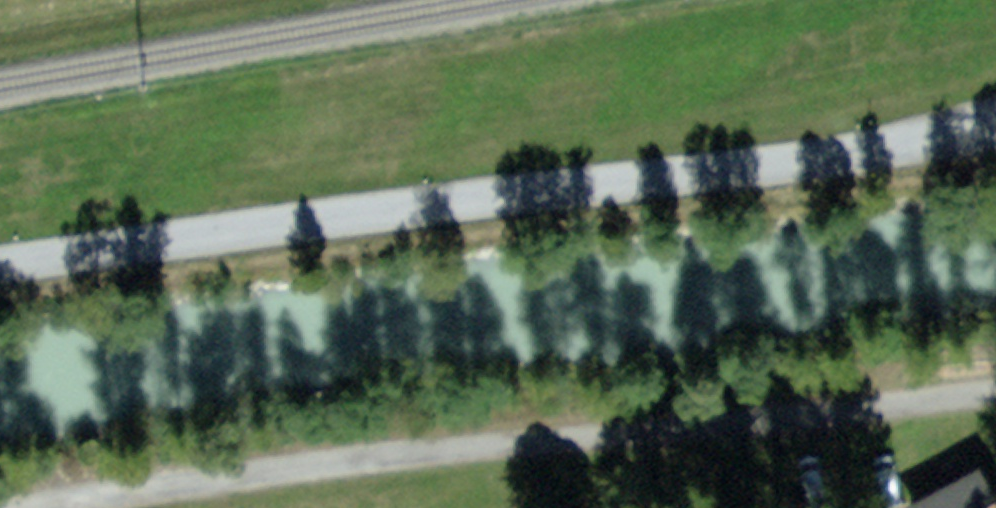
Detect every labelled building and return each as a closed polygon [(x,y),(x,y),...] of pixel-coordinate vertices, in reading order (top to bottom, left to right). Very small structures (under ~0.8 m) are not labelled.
[(900,502),(903,507),(994,507),(975,467),(900,502)]
